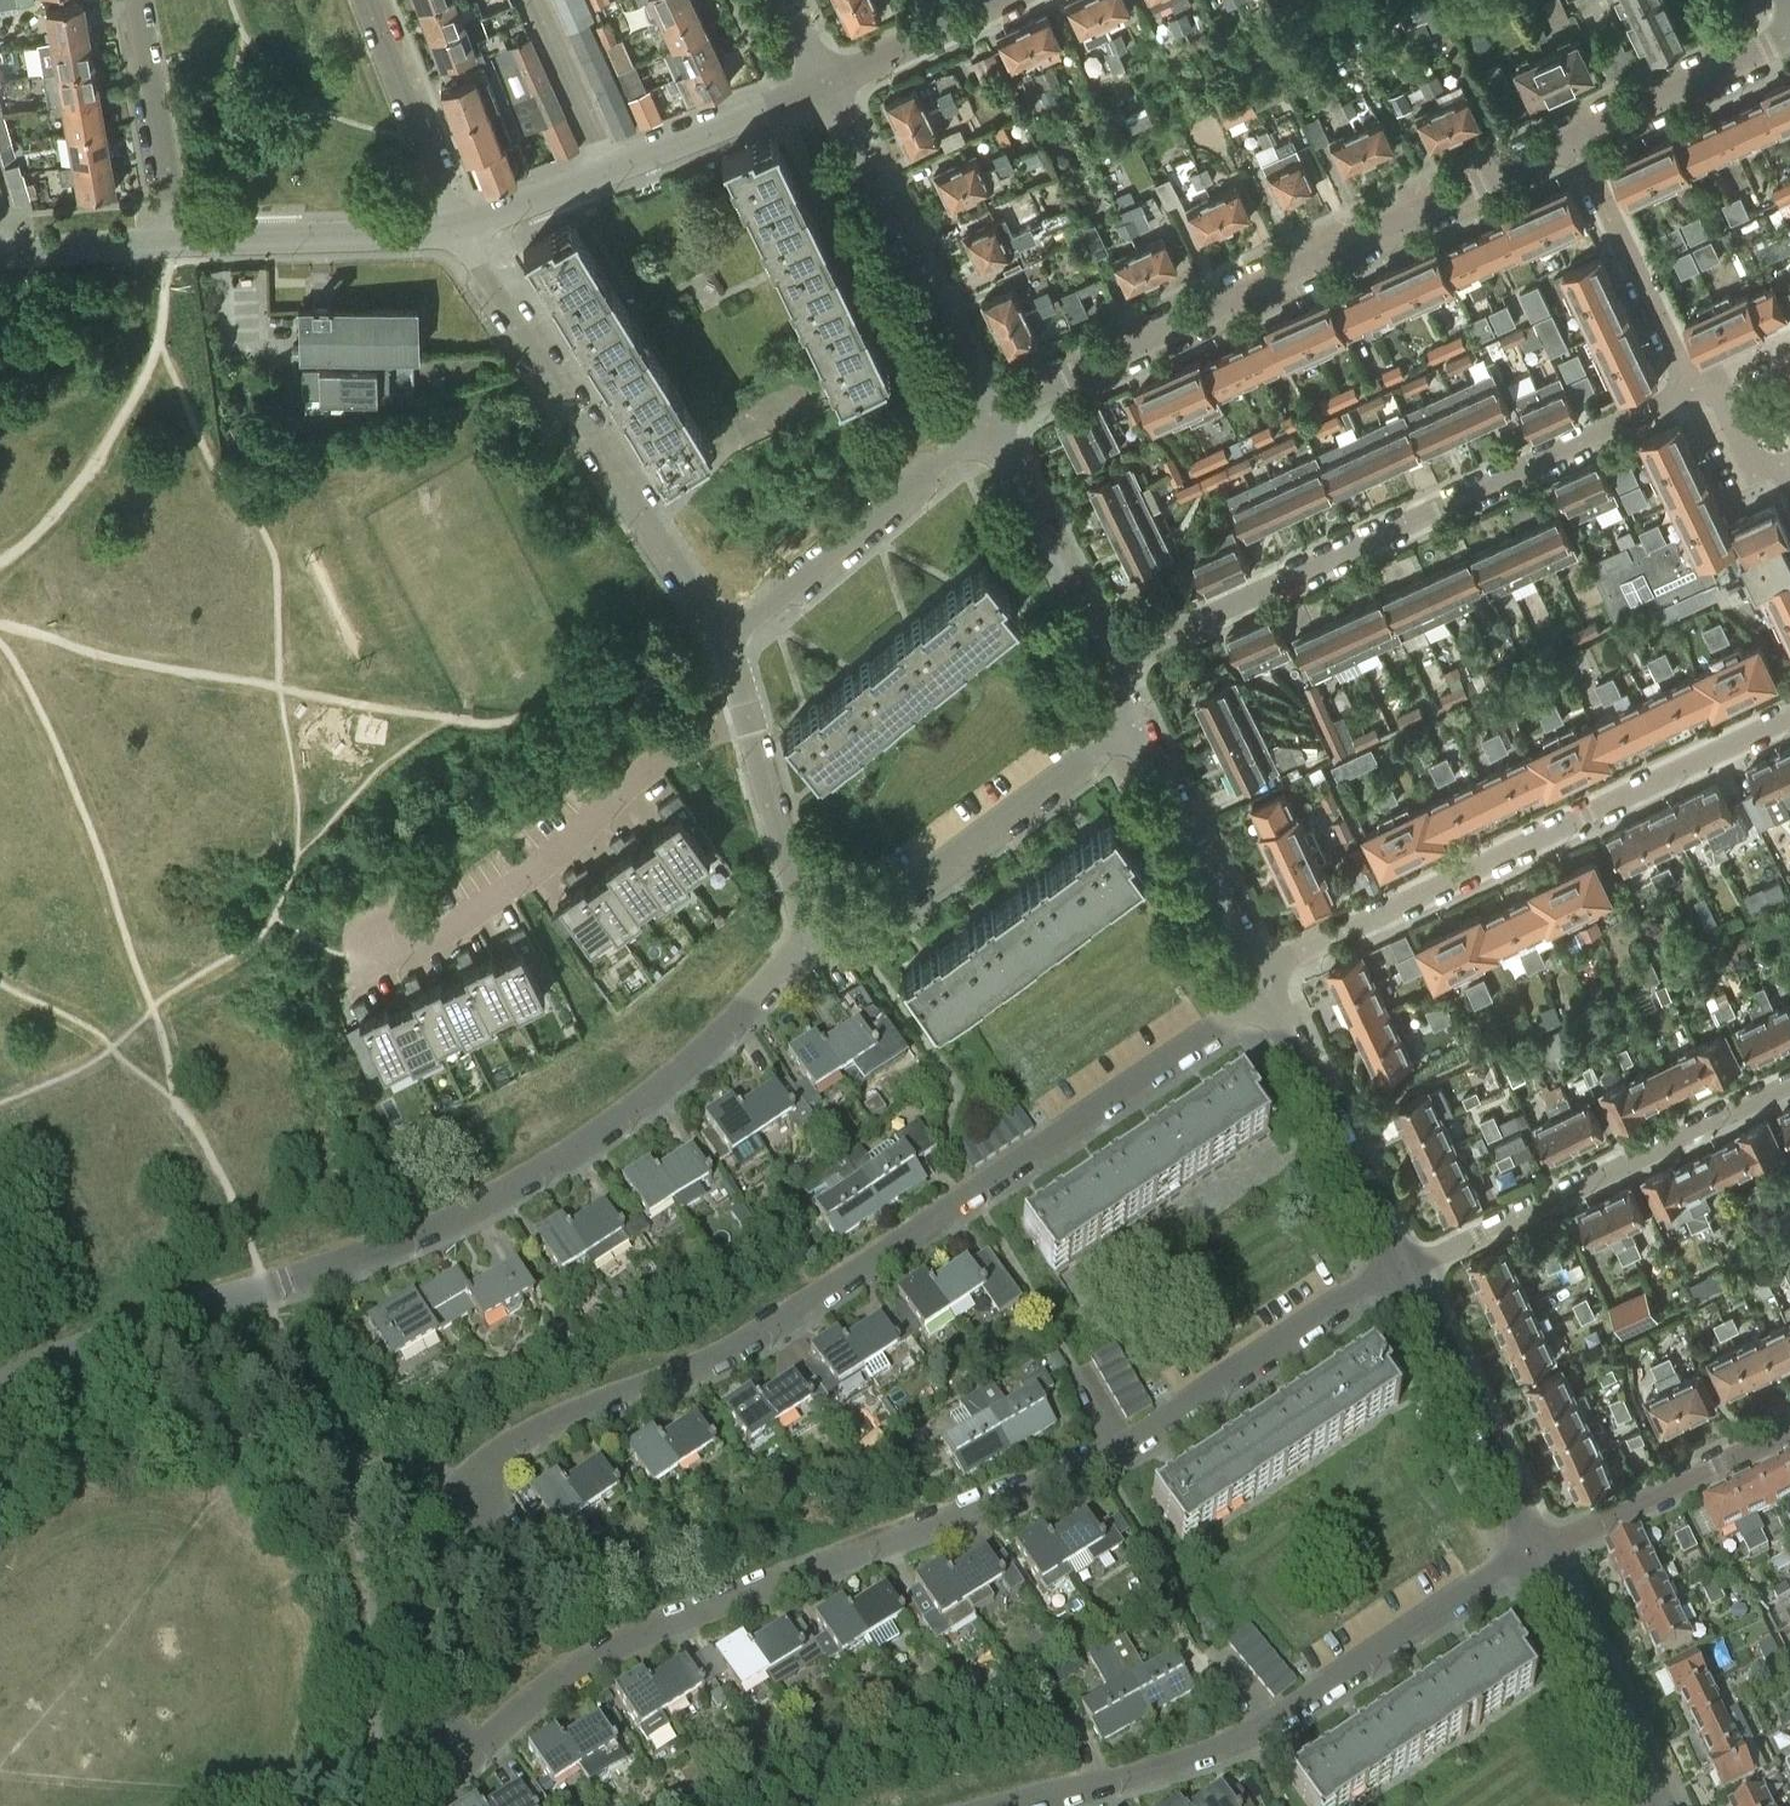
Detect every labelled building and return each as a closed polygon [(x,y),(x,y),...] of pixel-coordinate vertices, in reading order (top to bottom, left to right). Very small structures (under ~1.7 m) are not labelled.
[(441,0),(417,0),(420,8),(441,0)] [(456,0),(441,0),(420,8),(430,36),(465,23),(456,0)] [(560,11),(585,0),(555,0),(560,11)] [(589,20),(595,17),(587,0),(585,0),(560,11),(568,29),(589,20)] [(640,16),(636,18),(640,27),(659,18),(694,2),(693,0),(633,0),(640,16)] [(837,3),(838,6),(837,9),(839,14),(843,16),(848,26),(879,12),(874,0),(844,0),(837,3)] [(1065,3),(1080,34),(1082,34),(1088,47),(1104,39),(1111,54),(1119,50),(1119,49),(1112,35),(1105,22),(1095,0),(1072,0),(1065,3)] [(1105,22),(1130,10),(1126,0),(1095,0),(1105,22)] [(1170,1),(1170,0),(1149,0),(1153,9),(1170,1)] [(1170,1),(1173,9),(1190,1),(1190,0),(1170,0),(1170,1)] [(1397,12),(1411,43),(1430,33),(1423,19),(1426,18),(1432,30),(1449,22),(1438,0),(1420,0),(1397,12)] [(1492,0),(1475,0),(1479,9),(1493,3),(1492,0)] [(1684,41),(1664,0),(1646,9),(1647,10),(1632,18),(1632,19),(1628,21),(1639,44),(1635,46),(1634,43),(1624,48),(1621,40),(1597,52),(1609,77),(1684,41)] [(1620,6),(1625,4),(1632,18),(1647,10),(1646,9),(1664,0),(1617,0),(1620,6)] [(47,8),(52,39),(87,33),(82,2),(47,8)] [(659,18),(672,45),(707,28),(694,2),(659,18)] [(1185,10),(1177,14),(1183,28),(1191,24),(1185,10)] [(1021,25),(1036,55),(1061,43),(1047,13),(1034,18),(1030,17),(1025,19),(1024,23),(1021,25)] [(1175,32),(1183,28),(1177,14),(1169,18),(1175,32)] [(595,33),(589,20),(568,29),(574,43),(595,33)] [(597,25),(606,45),(617,40),(608,20),(597,25)] [(452,60),(455,67),(456,70),(473,63),(491,55),(508,47),(507,46),(500,30),(478,38),(482,50),(477,52),(465,23),(430,36),(441,64),(452,60)] [(1036,55),(1021,25),(1019,26),(1015,24),(1010,27),(1009,31),(997,36),(1011,67),(1036,55)] [(1533,30),(1538,41),(1548,37),(1542,26),(1533,30)] [(662,50),(674,75),(674,76),(719,54),(707,28),(672,45),(662,50)] [(1538,41),(1533,30),(1524,35),(1529,46),(1538,41)] [(1120,31),(1112,35),(1119,49),(1119,50),(1127,46),(1126,46),(1120,31)] [(93,64),(87,33),(52,39),(38,42),(43,73),(58,70),(93,64)] [(580,56),(601,46),(595,33),(574,43),(580,56)] [(508,100),(550,82),(530,37),(507,46),(508,47),(491,55),(508,100)] [(623,37),(617,40),(606,45),(618,70),(618,71),(635,63),(623,37)] [(1579,38),(1544,55),(1560,88),(1590,73),(1582,56),(1586,54),(1579,38)] [(607,60),(601,46),(580,56),(586,69),(607,60)] [(994,50),(983,56),(995,79),(1005,74),(994,50)] [(1111,54),(1107,56),(1114,69),(1123,64),(1126,63),(1124,61),(1119,50),(1111,54)] [(732,80),(719,54),(674,76),(674,75),(666,79),(671,89),(679,85),(687,102),(732,80)] [(454,120),(508,100),(491,55),(473,63),(456,70),(459,77),(441,84),(454,120)] [(1530,102),(1560,88),(1544,55),(1509,71),(1517,87),(1522,85),(1530,102)] [(983,85),(995,79),(983,56),(972,61),(983,85)] [(592,83),(613,73),(607,60),(586,69),(592,83)] [(647,89),(635,63),(618,71),(630,97),(640,93),(647,89)] [(1486,69),(1490,78),(1503,72),(1499,63),(1486,69)] [(93,64),(58,70),(43,73),(49,104),(63,102),(98,95),(93,64)] [(1114,69),(1113,69),(1117,78),(1127,73),(1123,64),(1114,69)] [(1052,66),(1044,70),(1050,82),(1058,79),(1052,66)] [(1042,86),(1050,82),(1044,70),(1043,69),(1035,72),(1042,86)] [(1490,78),(1494,87),(1507,81),(1503,72),(1490,78)] [(619,87),(613,73),(592,83),(598,97),(619,87)] [(1438,73),(1428,77),(1435,92),(1445,87),(1438,73)] [(1435,92),(1428,77),(1418,81),(1425,96),(1435,92)] [(1512,89),(1507,81),(1494,87),(1498,96),(1512,89)] [(1781,129),(1782,130),(1789,126),(1789,81),(1765,93),(1767,98),(1781,129)] [(467,153),(473,151),(481,147),(481,148),(504,139),(541,124),(564,115),(550,82),(508,100),(454,120),(462,141),(467,153)] [(1056,96),(1050,83),(1039,89),(1046,102),(1056,96)] [(1440,104),(1455,135),(1458,134),(1461,135),(1466,133),(1468,129),(1480,123),(1461,84),(1436,96),(1440,104)] [(1244,86),(1215,100),(1225,122),(1255,108),(1244,86)] [(625,100),(619,87),(598,97),(604,109),(625,100)] [(895,124),(897,127),(928,112),(916,87),(884,102),(890,114),(889,118),(892,123),(895,124)] [(941,106),(955,99),(951,91),(937,98),(941,106)] [(1349,116),(1342,101),(1337,92),(1329,96),(1334,106),(1333,107),(1339,120),(1349,116)] [(640,93),(630,97),(634,106),(644,102),(640,93)] [(1396,116),(1410,110),(1403,93),(1389,100),(1396,116)] [(68,133),(104,127),(98,95),(63,102),(68,133)] [(1342,101),(1349,116),(1358,112),(1351,97),(1342,101)] [(1758,140),(1781,129),(1767,98),(1744,108),(1758,140)] [(955,99),(941,106),(945,113),(958,107),(955,99)] [(625,100),(604,109),(610,123),(631,113),(625,100)] [(1452,136),(1455,135),(1440,104),(1415,116),(1430,147),(1442,141),(1446,143),(1451,140),(1452,136)] [(1121,109),(1110,114),(1116,124),(1125,120),(1131,132),(1154,121),(1145,105),(1124,115),(1121,109)] [(1758,140),(1744,108),(1722,119),(1736,150),(1758,140)] [(928,112),(897,127),(898,129),(896,133),(899,138),(903,140),(909,152),(940,137),(928,112)] [(4,113),(0,114),(0,147),(13,144),(4,113)] [(637,126),(631,113),(610,123),(616,136),(637,126)] [(556,157),(579,148),(564,115),(541,124),(556,157)] [(1379,117),(1354,128),(1369,160),(1371,159),(1375,160),(1380,158),(1382,154),(1394,148),(1379,117)] [(1736,150),(1722,119),(1700,129),(1714,160),(1736,150)] [(1266,128),(1272,141),(1280,137),(1273,124),(1266,128)] [(68,133),(74,163),(109,158),(104,127),(68,133)] [(1264,145),(1272,141),(1266,128),(1258,131),(1264,145)] [(1366,161),(1369,160),(1354,128),(1329,140),(1344,172),(1356,166),(1360,167),(1365,165),(1366,161)] [(1677,140),(1692,171),(1714,160),(1700,129),(1677,140)] [(1675,136),(1643,151),(1664,194),(1679,187),(1675,180),(1692,172),(1692,171),(1677,140),(1675,136)] [(751,144),(722,158),(723,160),(724,160),(730,173),(728,174),(743,202),(745,201),(750,211),(800,187),(799,186),(798,187),(793,176),(794,175),(793,173),(793,174),(787,162),(776,141),(777,140),(776,138),(753,150),(751,144)] [(487,184),(501,178),(516,172),(504,139),(481,148),(481,147),(473,151),(483,172),(487,184)] [(4,163),(16,154),(13,144),(0,147),(0,152),(3,163),(4,163)] [(1295,146),(1278,154),(1298,195),(1314,187),(1295,146)] [(992,156),(996,164),(1010,158),(1006,149),(992,156)] [(1612,165),(1629,202),(1646,194),(1649,201),(1664,194),(1643,151),(1612,165)] [(1019,158),(1024,170),(1039,164),(1034,152),(1019,158)] [(1058,172),(1072,166),(1067,157),(1059,154),(1051,158),(1058,172)] [(1281,203),(1298,195),(1278,154),(1261,162),(1281,203)] [(982,171),(974,155),(934,174),(942,191),(982,171)] [(109,158),(74,163),(59,166),(61,183),(77,180),(79,195),(114,189),(109,158)] [(1010,158),(996,164),(1001,173),(1014,166),(1010,158)] [(7,176),(23,173),(23,171),(21,172),(19,162),(5,166),(7,176)] [(1206,165),(1198,169),(1204,183),(1213,179),(1206,165)] [(982,171),(942,191),(950,207),(990,188),(989,185),(998,180),(991,167),(982,171)] [(1196,187),(1204,183),(1198,169),(1190,173),(1196,187)] [(26,183),(23,173),(7,176),(15,200),(30,196),(30,195),(26,183)] [(1169,176),(1154,183),(1167,208),(1181,201),(1169,176)] [(1039,186),(1045,198),(1058,192),(1052,179),(1039,186)] [(34,181),(26,183),(30,195),(37,193),(34,181)] [(1785,198),(1789,195),(1789,191),(1787,184),(1780,187),(1785,198)] [(1211,197),(1225,228),(1228,226),(1232,228),(1237,225),(1238,221),(1250,216),(1236,185),(1211,197)] [(1570,230),(1586,222),(1569,186),(1537,201),(1558,244),(1573,237),(1570,230)] [(800,187),(750,211),(760,232),(758,234),(772,262),(774,261),(779,272),(829,247),(829,246),(828,247),(823,236),(824,235),(823,234),(822,234),(799,189),(800,188),(800,187)] [(1778,201),(1785,198),(1780,187),(1774,191),(1778,201)] [(1030,204),(1024,191),(1011,198),(1016,207),(1023,207),(1030,204)] [(1223,229),(1225,228),(1211,197),(1186,209),(1200,239),(1212,234),(1216,235),(1221,233),(1223,229)] [(1741,197),(1732,201),(1740,219),(1749,215),(1741,197)] [(1119,211),(1124,221),(1132,217),(1145,211),(1140,201),(1119,211)] [(1506,215),(1508,220),(1523,252),(1540,244),(1543,251),(1558,244),(1537,201),(1506,215)] [(1732,223),(1740,219),(1732,201),(1724,205),(1732,223)] [(1022,218),(1027,229),(1040,222),(1036,212),(1022,218)] [(963,235),(971,252),(1013,232),(1004,215),(963,235)] [(1700,216),(1691,220),(1700,238),(1709,234),(1700,216)] [(1124,221),(1131,234),(1138,230),(1132,217),(1124,221)] [(1508,220),(1485,231),(1501,264),(1524,253),(1523,252),(1508,220)] [(1683,224),(1692,242),(1700,238),(1691,220),(1683,224)] [(1095,221),(1080,228),(1094,258),(1108,251),(1095,221)] [(1123,238),(1131,234),(1124,221),(1116,224),(1123,238)] [(557,302),(604,272),(605,272),(604,270),(603,271),(596,260),(597,260),(596,258),(595,259),(576,227),(577,227),(575,225),(554,239),(551,234),(524,251),(525,252),(526,252),(533,264),(532,265),(549,292),(550,291),(557,302)] [(1679,248),(1688,244),(1679,226),(1670,230),(1679,248)] [(1736,228),(1722,235),(1726,243),(1740,236),(1736,228)] [(1679,248),(1670,230),(1662,234),(1671,252),(1679,248)] [(1464,241),(1479,274),(1501,264),(1485,231),(1464,241)] [(1013,232),(971,252),(980,269),(1021,249),(1013,232)] [(1137,247),(1152,279),(1155,278),(1158,279),(1163,277),(1165,273),(1177,267),(1162,235),(1137,247)] [(1720,258),(1712,240),(1703,244),(1712,262),(1720,258)] [(1441,252),(1456,283),(1457,285),(1479,274),(1464,241),(1441,252)] [(1703,267),(1712,262),(1703,244),(1694,248),(1703,267)] [(829,247),(779,272),(790,293),(787,294),(801,322),(804,321),(809,332),(859,307),(858,306),(857,307),(852,296),(853,295),(852,294),(851,294),(829,249),(830,248),(829,247)] [(1150,280),(1152,279),(1137,247),(1112,259),(1127,291),(1139,285),(1143,286),(1148,284),(1150,280)] [(1456,283),(1441,252),(1439,247),(1407,262),(1428,305),(1443,298),(1439,291),(1456,283)] [(1682,254),(1691,272),(1699,268),(1691,250),(1682,254)] [(1674,258),(1679,269),(1682,276),(1691,272),(1682,254),(1674,258)] [(1572,307),(1615,287),(1600,255),(1564,272),(1572,289),(1565,292),(1572,307)] [(1376,277),(1378,282),(1393,313),(1410,305),(1413,312),(1428,305),(1407,262),(1376,277)] [(593,358),(639,329),(640,328),(639,327),(638,327),(632,317),(633,316),(632,315),(631,315),(604,272),(557,302),(569,321),(567,322),(584,349),(586,348),(593,358)] [(1393,313),(1378,282),(1356,292),(1372,325),(1394,315),(1393,313)] [(1538,285),(1520,294),(1524,302),(1543,293),(1538,285)] [(1749,296),(1764,327),(1789,315),(1789,291),(1777,297),(1771,285),(1749,296)] [(994,327),(1025,312),(1013,287),(982,302),(994,327)] [(1075,287),(1057,296),(1069,322),(1088,313),(1075,287)] [(1586,319),(1593,335),(1630,317),(1615,287),(1572,307),(1579,322),(1586,319)] [(1034,298),(1038,305),(1051,299),(1048,291),(1034,298)] [(1372,325),(1356,292),(1334,302),(1349,334),(1349,336),(1372,325)] [(1524,302),(1528,310),(1546,301),(1543,293),(1524,302)] [(1765,329),(1764,327),(1749,296),(1747,293),(1732,300),(1729,293),(1713,301),(1734,344),(1765,329)] [(1300,313),(1321,356),(1336,349),(1332,342),(1349,334),(1334,302),(1332,298),(1300,313)] [(1055,307),(1051,299),(1038,305),(1042,313),(1055,307)] [(1550,309),(1546,301),(1528,310),(1532,318),(1550,309)] [(1703,358),(1734,344),(1713,301),(1699,307),(1702,314),(1686,322),(1703,358)] [(300,355),(340,354),(413,352),(418,352),(417,304),(299,307),(300,355)] [(1508,327),(1516,323),(1508,304),(1499,308),(1508,327)] [(859,307),(809,332),(819,353),(817,354),(831,383),(833,382),(837,390),(835,391),(837,395),(885,371),(884,369),(887,367),(881,356),(883,355),(882,354),(881,354),(858,309),(859,308),(859,307)] [(1491,312),(1499,331),(1508,327),(1499,308),(1491,312)] [(1025,312),(994,327),(1006,352),(1037,337),(1025,312)] [(1271,332),(1285,363),(1286,364),(1303,356),(1306,363),(1321,356),(1300,313),(1269,328),(1271,332)] [(1487,337),(1495,332),(1487,314),(1478,318),(1487,337)] [(1535,322),(1538,331),(1557,322),(1552,314),(1535,322)] [(1644,348),(1630,317),(1593,335),(1600,350),(1594,353),(1601,368),(1644,348)] [(1478,341),(1487,337),(1478,318),(1469,322),(1478,341)] [(1561,330),(1557,322),(1538,331),(1542,339),(1561,330)] [(1512,332),(1516,342),(1528,337),(1524,327),(1512,332)] [(639,329),(593,358),(605,377),(603,378),(620,405),(622,404),(628,415),(675,386),(675,385),(676,385),(675,383),(674,384),(667,374),(669,373),(668,371),(666,372),(639,329)] [(1542,339),(1546,347),(1565,338),(1561,330),(1542,339)] [(1271,332),(1248,343),(1263,373),(1285,363),(1271,332)] [(1516,342),(1512,332),(1501,338),(1505,347),(1516,342)] [(1462,335),(1454,339),(1459,349),(1467,345),(1462,335)] [(1569,346),(1565,338),(1546,347),(1550,355),(1569,346)] [(1445,343),(1450,353),(1459,349),(1454,339),(1445,343)] [(1263,373),(1248,343),(1226,353),(1241,384),(1263,373)] [(1442,357),(1450,353),(1445,343),(1437,347),(1442,357)] [(1434,361),(1442,357),(1437,347),(1428,351),(1434,361)] [(1614,380),(1622,397),(1659,380),(1644,348),(1601,368),(1608,383),(1614,380)] [(413,363),(413,352),(340,354),(341,366),(413,363)] [(1470,352),(1459,358),(1463,367),(1474,362),(1470,352)] [(1204,364),(1218,394),(1241,384),(1226,353),(1204,364)] [(1564,370),(1583,362),(1579,353),(1560,361),(1564,370)] [(1459,358),(1447,363),(1451,373),(1463,367),(1459,358)] [(1224,406),(1218,394),(1204,364),(1202,359),(1170,374),(1187,410),(1192,421),(1224,406)] [(1586,370),(1583,362),(1564,370),(1568,379),(1586,370)] [(414,393),(413,363),(341,366),(302,367),(303,396),(414,393)] [(1401,363),(1392,367),(1397,378),(1406,374),(1401,363)] [(1388,382),(1397,378),(1392,367),(1383,371),(1388,382)] [(1470,383),(1489,423),(1512,412),(1493,372),(1470,383)] [(445,386),(443,373),(430,375),(432,388),(445,386)] [(1427,373),(1415,378),(1419,388),(1431,382),(1427,373)] [(1170,374),(1139,389),(1156,425),(1187,410),(1170,374)] [(1588,374),(1570,382),(1574,391),(1592,382),(1588,374)] [(1538,386),(1557,427),(1580,416),(1561,376),(1538,386)] [(1408,393),(1419,388),(1415,378),(1403,383),(1408,393)] [(1578,400),(1589,394),(1596,391),(1592,382),(1574,391),(1578,400)] [(1467,433),(1489,423),(1470,383),(1448,393),(1467,433)] [(1351,400),(1360,396),(1354,385),(1346,388),(1351,400)] [(663,473),(702,449),(708,445),(707,443),(710,441),(703,430),(704,429),(703,428),(702,429),(675,386),(628,415),(640,434),(639,435),(655,462),(657,461),(663,469),(661,470),(663,473)] [(1534,438),(1557,427),(1538,386),(1515,397),(1534,438)] [(1351,400),(1346,388),(1338,392),(1343,404),(1351,400)] [(1335,408),(1343,404),(1338,392),(1329,396),(1335,408)] [(1383,393),(1371,399),(1375,408),(1387,403),(1383,393)] [(1426,403),(1445,444),(1467,433),(1448,393),(1426,403)] [(1326,412),(1335,408),(1329,396),(1321,400),(1326,412)] [(1125,403),(1131,414),(1140,410),(1135,399),(1125,403)] [(1371,399),(1368,400),(1359,404),(1364,414),(1375,408),(1371,399)] [(1070,443),(1110,423),(1099,401),(1059,421),(1070,443)] [(1404,413),(1423,454),(1445,444),(1426,403),(1404,413)] [(1146,422),(1140,410),(1131,414),(1136,426),(1146,422)] [(1349,410),(1343,413),(1351,429),(1356,426),(1349,410)] [(1401,464),(1423,454),(1404,413),(1382,424),(1401,464)] [(1293,414),(1280,420),(1285,431),(1299,425),(1293,414)] [(1338,415),(1327,420),(1331,429),(1343,424),(1338,415)] [(1331,429),(1327,420),(1315,425),(1319,435),(1331,429)] [(1644,459),(1651,474),(1694,454),(1679,422),(1643,440),(1651,456),(1644,459)] [(1121,446),(1110,423),(1070,443),(1081,466),(1121,446)] [(1382,424),(1360,434),(1379,474),(1401,464),(1382,424)] [(1267,440),(1275,436),(1270,425),(1262,429),(1267,440)] [(1258,444),(1267,440),(1262,429),(1253,433),(1258,444)] [(1357,485),(1379,474),(1360,434),(1338,444),(1357,485)] [(1283,440),(1287,450),(1299,444),(1294,435),(1283,440)] [(1287,450),(1283,440),(1262,450),(1266,460),(1287,450)] [(1316,455),(1335,495),(1357,485),(1338,444),(1316,455)] [(1225,447),(1216,451),(1222,461),(1230,457),(1225,447)] [(1243,471),(1255,465),(1255,466),(1266,461),(1266,460),(1262,450),(1239,461),(1243,471)] [(1213,465),(1222,461),(1216,451),(1208,454),(1213,465)] [(1205,469),(1213,465),(1208,454),(1200,458),(1205,469)] [(1708,484),(1694,454),(1651,474),(1658,490),(1665,486),(1672,501),(1708,484)] [(1313,505),(1335,495),(1316,455),(1294,465),(1313,505)] [(1169,471),(1178,467),(1172,456),(1163,460),(1169,471)] [(1200,458),(1191,462),(1197,473),(1205,469),(1200,458)] [(1600,460),(1577,471),(1596,511),(1619,500),(1600,460)] [(1227,466),(1232,476),(1243,471),(1239,461),(1227,466)] [(1612,472),(1616,480),(1635,472),(1631,463),(1612,472)] [(1313,505),(1294,465),(1272,475),(1291,516),(1313,505)] [(1102,508),(1142,489),(1131,466),(1090,486),(1102,508)] [(1227,466),(1214,473),(1218,482),(1232,476),(1227,466)] [(1184,478),(1178,467),(1169,471),(1175,483),(1184,478)] [(1573,522),(1596,511),(1577,471),(1554,481),(1573,522)] [(1616,480),(1621,488),(1639,480),(1635,472),(1616,480)] [(1205,489),(1218,482),(1214,473),(1200,480),(1205,489)] [(1250,485),(1269,526),(1291,516),(1272,475),(1250,485)] [(1189,485),(1193,494),(1205,489),(1200,480),(1189,485)] [(1640,484),(1622,492),(1622,493),(1626,501),(1644,492),(1640,484)] [(1672,520),(1673,523),(1679,535),(1723,515),(1708,484),(1672,501),(1679,517),(1672,520)] [(1181,500),(1193,494),(1189,485),(1177,491),(1181,500)] [(1269,526),(1250,485),(1228,496),(1247,537),(1269,526)] [(1102,508),(1112,530),(1153,510),(1142,489),(1102,508)] [(1644,492),(1626,501),(1630,509),(1648,501),(1644,492)] [(1647,502),(1631,510),(1635,519),(1651,512),(1647,502)] [(1766,588),(1765,586),(1789,574),(1789,539),(1773,504),(1735,523),(1736,526),(1729,529),(1723,515),(1679,535),(1667,541),(1649,550),(1648,550),(1643,538),(1634,543),(1663,606),(1672,602),(1681,597),(1690,593),(1699,589),(1704,587),(1705,588),(1708,586),(1717,582),(1722,593),(1728,606),(1766,588)] [(1112,530),(1123,552),(1163,532),(1153,510),(1112,530)] [(1537,525),(1556,566),(1579,555),(1560,515),(1537,525)] [(1645,541),(1663,532),(1659,523),(1641,531),(1645,541)] [(1583,532),(1579,524),(1573,527),(1577,535),(1583,532)] [(1534,576),(1556,566),(1537,525),(1515,536),(1534,576)] [(1210,540),(1229,580),(1252,570),(1233,529),(1210,540)] [(1187,551),(1206,591),(1229,580),(1210,540),(1206,531),(1186,540),(1190,550),(1187,551)] [(1175,555),(1163,532),(1123,552),(1134,575),(1175,555)] [(1667,541),(1663,532),(1645,541),(1649,550),(1667,541)] [(1515,536),(1493,546),(1512,586),(1534,576),(1515,536)] [(1588,564),(1616,623),(1619,629),(1654,612),(1653,610),(1663,606),(1634,543),(1627,546),(1633,557),(1620,563),(1608,569),(1602,558),(1588,564)] [(1490,597),(1512,586),(1493,546),(1471,556),(1490,597)] [(1633,557),(1627,546),(1614,552),(1620,563),(1633,557)] [(1608,569),(1620,563),(1614,552),(1602,558),(1608,569)] [(1449,566),(1468,607),(1490,597),(1471,556),(1449,566)] [(948,596),(939,603),(975,646),(1014,612),(1015,613),(1017,612),(1000,592),(1005,589),(984,564),(982,566),(983,566),(972,576),(971,574),(962,581),(963,582),(955,589),(954,588),(946,594),(948,596)] [(1449,566),(1427,577),(1446,617),(1468,607),(1449,566)] [(1765,586),(1766,588),(1773,603),(1767,606),(1774,621),(1789,614),(1789,574),(1765,586)] [(1159,575),(1149,580),(1156,592),(1165,587),(1159,575)] [(1427,577),(1405,587),(1424,628),(1446,617),(1427,577)] [(1717,582),(1708,586),(1713,597),(1722,593),(1717,582)] [(1713,597),(1708,586),(1705,588),(1704,587),(1699,589),(1705,601),(1713,597)] [(1383,597),(1402,638),(1424,628),(1405,587),(1383,597)] [(1705,601),(1699,589),(1690,593),(1696,605),(1705,601)] [(1690,593),(1681,597),(1687,609),(1696,605),(1690,593)] [(1361,608),(1380,648),(1402,638),(1383,597),(1361,608)] [(1681,597),(1672,602),(1678,613),(1687,609),(1681,597)] [(1678,613),(1672,602),(1663,606),(1669,619),(1678,615),(1678,613)] [(923,689),(975,646),(939,603),(921,618),(920,617),(911,624),(912,625),(904,632),(903,631),(895,638),(896,639),(888,646),(923,689)] [(1653,610),(1654,612),(1660,623),(1669,619),(1663,606),(1653,610)] [(1358,658),(1380,648),(1361,608),(1339,618),(1358,658)] [(1250,624),(1269,664),(1292,654),(1273,613),(1250,624)] [(1774,621),(1780,636),(1787,633),(1789,638),(1789,614),(1774,621)] [(1339,618),(1317,628),(1336,669),(1358,658),(1339,618)] [(1584,627),(1589,636),(1600,630),(1596,621),(1584,627)] [(1721,621),(1713,625),(1721,643),(1730,639),(1721,621)] [(1250,624),(1227,635),(1246,675),(1269,664),(1250,624)] [(1713,647),(1721,643),(1713,625),(1704,629),(1713,647)] [(1589,636),(1584,627),(1572,632),(1577,641),(1589,636)] [(1313,679),(1336,669),(1317,628),(1295,639),(1313,679)] [(1552,642),(1540,648),(1545,657),(1556,651),(1552,642)] [(1740,645),(1725,652),(1746,695),(1777,680),(1760,644),(1744,652),(1740,645)] [(844,682),(836,689),(872,731),(923,689),(888,646),(869,661),(868,660),(860,667),(861,668),(853,674),(852,673),(843,680),(844,682)] [(1533,663),(1545,657),(1540,648),(1529,653),(1533,663)] [(1657,655),(1666,673),(1674,669),(1666,651),(1657,655)] [(1715,710),(1746,695),(1725,652),(1711,659),(1714,666),(1698,674),(1713,706),(1715,710)] [(1666,673),(1657,655),(1648,659),(1657,678),(1666,673)] [(1501,678),(1496,669),(1492,660),(1480,666),(1489,684),(1501,678)] [(1501,678),(1512,673),(1507,664),(1496,669),(1501,678)] [(1444,672),(1449,680),(1462,674),(1458,666),(1444,672)] [(1687,719),(1713,706),(1698,674),(1671,687),(1687,719)] [(1449,681),(1453,690),(1464,685),(1460,676),(1449,681)] [(1605,680),(1614,698),(1623,694),(1614,676),(1605,680)] [(1196,700),(1208,723),(1248,703),(1237,680),(1196,700)] [(1614,698),(1605,680),(1597,684),(1606,702),(1614,698)] [(1306,687),(1311,699),(1321,695),(1316,683),(1306,687)] [(1457,699),(1469,694),(1464,685),(1453,690),(1457,699)] [(1661,731),(1687,719),(1671,687),(1646,699),(1661,731)] [(785,730),(783,732),(816,773),(818,772),(820,774),(872,731),(836,689),(818,704),(817,703),(809,709),(810,711),(801,717),(800,716),(792,723),(794,725),(786,732),(785,730)] [(1446,705),(1457,699),(1453,690),(1441,695),(1446,705)] [(1317,710),(1327,706),(1321,695),(1311,699),(1317,710)] [(1636,744),(1661,731),(1646,699),(1620,712),(1636,744)] [(1555,701),(1547,705),(1555,723),(1564,719),(1555,701)] [(1218,744),(1259,724),(1248,703),(1208,723),(1218,744)] [(1555,723),(1547,705),(1538,710),(1547,727),(1555,723)] [(1317,710),(1322,722),(1332,717),(1327,706),(1317,710)] [(1420,706),(1409,711),(1414,721),(1425,715),(1420,706)] [(1402,726),(1414,721),(1409,711),(1398,717),(1402,726)] [(1620,712),(1594,724),(1609,757),(1636,744),(1620,712)] [(1342,740),(1347,751),(1358,747),(1369,742),(1365,733),(1354,738),(1344,715),(1333,720),(1337,729),(1342,740)] [(1327,733),(1337,729),(1333,720),(1332,717),(1322,722),(1327,733)] [(1218,744),(1229,766),(1270,746),(1259,724),(1218,744)] [(1611,760),(1609,757),(1594,724),(1578,732),(1575,725),(1560,732),(1581,775),(1611,760)] [(1376,727),(1365,733),(1369,742),(1381,736),(1376,727)] [(1327,733),(1332,744),(1342,740),(1337,729),(1327,733)] [(1500,731),(1491,735),(1500,753),(1509,749),(1500,731)] [(1581,775),(1560,732),(1545,739),(1549,746),(1533,754),(1548,786),(1550,790),(1581,775)] [(1492,757),(1500,753),(1491,735),(1484,739),(1483,739),(1492,757)] [(1338,756),(1347,751),(1342,740),(1332,744),(1338,756)] [(1281,769),(1280,768),(1297,760),(1298,763),(1308,758),(1303,747),(1303,746),(1289,743),(1276,743),(1270,746),(1229,766),(1240,789),(1281,769)] [(1317,747),(1303,747),(1308,758),(1317,755),(1317,747)] [(1363,753),(1369,765),(1379,760),(1373,748),(1363,753)] [(1775,755),(1789,786),(1789,748),(1775,755)] [(1363,753),(1354,758),(1359,769),(1369,765),(1363,753)] [(1506,767),(1521,799),(1548,786),(1533,754),(1506,767)] [(1775,755),(1749,768),(1760,790),(1743,797),(1758,828),(1776,820),(1765,798),(1780,791),(1786,805),(1787,804),(1789,810),(1789,786),(1775,755)] [(1447,756),(1439,760),(1448,779),(1456,775),(1447,756)] [(1354,758),(1344,762),(1350,774),(1359,769),(1354,758)] [(1448,779),(1439,760),(1430,765),(1439,783),(1448,779)] [(1344,762),(1335,766),(1334,767),(1340,779),(1350,774),(1344,762)] [(1496,811),(1521,799),(1506,767),(1480,779),(1496,811)] [(1480,779),(1455,792),(1470,824),(1496,811),(1480,779)] [(1390,781),(1381,785),(1390,803),(1398,799),(1390,781)] [(1718,783),(1690,796),(1706,830),(1734,816),(1718,783)] [(1381,808),(1390,803),(1381,785),(1372,789),(1381,808)] [(1324,800),(1335,795),(1330,786),(1319,791),(1324,800)] [(1254,806),(1259,818),(1265,829),(1296,814),(1285,791),(1254,806)] [(1470,824),(1455,792),(1428,805),(1444,837),(1470,824)] [(678,793),(668,800),(678,813),(687,825),(697,819),(678,793)] [(1339,804),(1335,795),(1324,800),(1328,809),(1339,804)] [(1680,842),(1706,830),(1690,796),(1664,809),(1680,842)] [(667,821),(652,831),(656,836),(655,836),(655,837),(659,842),(660,841),(685,876),(686,875),(710,858),(687,825),(678,813),(668,800),(658,807),(667,821)] [(1409,805),(1394,812),(1415,855),(1445,840),(1444,837),(1428,805),(1413,812),(1409,805)] [(1680,842),(1664,809),(1637,822),(1653,855),(1680,842)] [(1384,870),(1415,855),(1394,812),(1379,819),(1383,827),(1367,834),(1384,870)] [(1277,862),(1320,841),(1313,825),(1306,828),(1299,813),(1296,814),(1265,829),(1262,830),(1272,850),(1271,851),(1277,862)] [(1334,822),(1339,831),(1350,826),(1345,817),(1334,822)] [(1065,855),(1099,900),(1140,869),(1141,870),(1142,869),(1127,848),(1132,845),(1113,819),(1111,821),(1100,830),(1099,828),(1090,835),(1091,836),(1082,842),(1082,841),(1073,848),(1074,849),(1065,855)] [(1653,855),(1637,822),(1610,835),(1626,869),(1653,855)] [(1354,835),(1350,826),(1339,831),(1343,840),(1354,835)] [(624,838),(623,839),(661,892),(660,893),(664,898),(690,879),(686,875),(685,876),(660,841),(659,842),(655,837),(655,836),(643,845),(634,832),(624,838)] [(620,854),(605,865),(608,870),(608,871),(611,875),(613,874),(637,909),(639,908),(660,893),(661,892),(623,839),(624,838),(621,834),(610,841),(620,854)] [(1295,891),(1326,876),(1329,875),(1321,860),(1328,856),(1320,841),(1277,862),(1282,873),(1283,873),(1292,893),(1295,891)] [(1720,857),(1714,844),(1705,848),(1711,862),(1720,857)] [(1349,854),(1354,863),(1365,857),(1360,848),(1349,854)] [(1099,900),(1065,855),(1046,870),(1045,868),(1036,875),(1037,876),(1029,882),(1028,881),(1019,888),(1020,889),(1012,895),(1045,940),(1099,900)] [(1369,866),(1365,857),(1354,863),(1358,872),(1369,866)] [(1595,859),(1564,874),(1585,918),(1600,911),(1596,904),(1613,896),(1595,859)] [(577,872),(576,873),(614,926),(613,927),(616,931),(642,913),(639,908),(637,909),(613,874),(611,875),(608,871),(608,870),(595,879),(586,865),(577,872)] [(1669,865),(1660,869),(1666,883),(1676,879),(1669,865)] [(572,888),(557,898),(562,905),(564,908),(577,926),(589,944),(613,927),(614,926),(576,873),(577,872),(573,867),(563,875),(572,888)] [(1657,888),(1666,883),(1660,869),(1650,874),(1657,888)] [(1533,889),(1535,893),(1550,926),(1567,918),(1570,925),(1585,918),(1564,874),(1533,889)] [(1326,876),(1295,891),(1306,914),(1337,899),(1326,876)] [(1369,893),(1379,888),(1375,878),(1364,883),(1369,893)] [(1771,899),(1764,886),(1763,884),(1745,893),(1752,908),(1771,899)] [(1550,926),(1535,893),(1509,906),(1525,938),(1550,926)] [(958,935),(991,980),(1045,940),(1012,895),(993,910),(991,908),(983,915),(984,916),(975,922),(974,921),(966,927),(967,929),(958,935)] [(1525,938),(1509,906),(1484,918),(1499,950),(1525,938)] [(564,908),(552,917),(564,935),(577,926),(564,908)] [(1451,929),(1472,972),(1486,965),(1483,958),(1499,950),(1484,918),(1482,914),(1451,929)] [(1588,924),(1594,935),(1603,930),(1597,919),(1588,924)] [(1594,935),(1588,924),(1579,928),(1584,940),(1594,935)] [(524,926),(512,932),(527,961),(538,955),(524,926)] [(1472,972),(1451,929),(1420,944),(1437,981),(1453,973),(1457,980),(1472,972)] [(508,953),(495,959),(495,960),(498,965),(496,966),(515,1004),(514,1005),(516,1010),(545,996),(527,961),(512,932),(501,938),(508,953)] [(1752,941),(1748,932),(1733,938),(1737,948),(1752,941)] [(935,1017),(937,1020),(991,980),(958,935),(939,950),(938,948),(929,954),(930,956),(922,962),(921,961),(912,967),(913,969),(905,975),(904,974),(902,976),(934,1018),(935,1017)] [(1529,947),(1538,965),(1546,961),(1538,943),(1529,947)] [(1529,969),(1538,965),(1529,947),(1521,951),(1529,969)] [(468,948),(456,953),(459,959),(460,958),(489,1017),(490,1017),(514,1005),(515,1004),(496,966),(498,965),(495,960),(495,959),(494,960),(491,954),(475,963),(468,948)] [(1401,969),(1420,960),(1416,951),(1397,960),(1401,969)] [(1342,997),(1375,981),(1362,954),(1329,970),(1342,997)] [(456,979),(443,985),(443,986),(446,991),(444,992),(463,1030),(462,1031),(464,1036),(493,1022),(490,1017),(489,1017),(460,958),(459,959),(449,964),(456,979)] [(1638,964),(1642,973),(1654,968),(1650,958),(1638,964)] [(1420,960),(1401,969),(1405,977),(1424,968),(1420,960)] [(1659,978),(1654,968),(1642,973),(1647,983),(1659,978)] [(416,974),(405,980),(407,985),(408,984),(437,1043),(438,1043),(462,1031),(463,1030),(444,992),(446,991),(443,986),(443,985),(442,986),(439,980),(423,988),(416,974)] [(1484,977),(1476,981),(1484,999),(1493,995),(1484,977)] [(1342,997),(1355,1023),(1387,1007),(1375,981),(1342,997)] [(1476,1003),(1484,999),(1476,981),(1467,985),(1476,1003)] [(1666,983),(1657,988),(1663,1001),(1672,996),(1666,983)] [(404,1005),(391,1011),(391,1012),(394,1017),(392,1018),(411,1056),(410,1057),(412,1062),(441,1048),(438,1043),(437,1043),(408,984),(407,985),(397,990),(404,1005)] [(1759,1000),(1759,1001),(1781,1046),(1789,1041),(1789,1002),(1776,1009),(1769,995),(1768,996),(1763,985),(1754,990),(1759,1000)] [(1730,1000),(1726,992),(1717,996),(1721,1004),(1730,1000)] [(883,1014),(873,998),(859,1007),(870,1023),(883,1014)] [(361,1024),(346,1032),(360,1059),(375,1052),(383,1068),(384,1070),(410,1057),(411,1056),(392,1018),(394,1017),(391,1012),(391,1011),(390,1012),(387,1006),(371,1014),(364,1000),(352,1006),(359,1020),(359,1021),(361,1024)] [(1721,1004),(1727,1018),(1736,1014),(1730,1000),(1721,1004)] [(1431,1018),(1450,1010),(1446,1001),(1427,1010),(1431,1018)] [(1755,1058),(1781,1046),(1759,1001),(1749,1006),(1755,1019),(1740,1027),(1755,1058)] [(1717,1022),(1727,1018),(1721,1004),(1711,1008),(1717,1022)] [(1355,1023),(1367,1049),(1400,1034),(1387,1007),(1355,1023)] [(1450,1010),(1431,1018),(1435,1027),(1453,1018),(1450,1010)] [(858,1025),(822,1048),(839,1075),(877,1051),(874,1046),(872,1047),(858,1025)] [(1564,1027),(1543,1038),(1530,1044),(1537,1059),(1571,1043),(1564,1027)] [(1486,1033),(1477,1038),(1482,1049),(1491,1045),(1486,1033)] [(1725,1033),(1697,1046),(1711,1075),(1713,1079),(1741,1065),(1725,1033)] [(1400,1034),(1367,1049),(1380,1076),(1413,1060),(1400,1034)] [(812,1092),(839,1075),(822,1048),(815,1037),(788,1055),(808,1086),(796,1094),(804,1106),(816,1098),(812,1092)] [(1473,1054),(1482,1049),(1477,1038),(1467,1042),(1473,1054)] [(1627,1046),(1617,1051),(1624,1065),(1634,1060),(1627,1046)] [(1678,1091),(1711,1075),(1697,1046),(1682,1054),(1683,1056),(1665,1065),(1678,1091)] [(1517,1056),(1504,1062),(1514,1084),(1527,1077),(1517,1056)] [(1631,1078),(1645,1107),(1678,1091),(1665,1065),(1647,1073),(1646,1071),(1631,1078)] [(1594,1067),(1584,1072),(1589,1083),(1599,1078),(1594,1067)] [(1589,1087),(1584,1077),(1575,1082),(1580,1091),(1589,1087)] [(1647,1111),(1645,1107),(1631,1078),(1602,1092),(1618,1125),(1647,1111)] [(804,1106),(796,1094),(787,1080),(740,1111),(756,1138),(786,1118),(797,1134),(815,1122),(804,1106)] [(1191,1114),(1225,1165),(1270,1135),(1253,1110),(1258,1107),(1240,1080),(1239,1082),(1227,1090),(1226,1088),(1217,1094),(1218,1096),(1209,1101),(1208,1100),(1199,1106),(1200,1108),(1191,1114)] [(1567,1094),(1565,1095),(1560,1084),(1551,1088),(1557,1099),(1578,1144),(1604,1132),(1589,1100),(1573,1107),(1567,1094)] [(1537,1125),(1543,1138),(1552,1157),(1578,1144),(1557,1099),(1551,1088),(1543,1093),(1547,1103),(1546,1104),(1552,1117),(1537,1125)] [(1477,1090),(1463,1096),(1468,1106),(1481,1099),(1477,1090)] [(1397,1106),(1410,1134),(1442,1118),(1429,1091),(1397,1106)] [(872,1119),(887,1109),(877,1095),(863,1105),(872,1119)] [(729,1155),(756,1138),(740,1111),(732,1100),(704,1118),(729,1155)] [(1033,1130),(1030,1125),(1017,1106),(1005,1114),(1020,1138),(1033,1130)] [(1781,1113),(1789,1131),(1789,1108),(1781,1113)] [(1528,1122),(1523,1112),(1517,1115),(1516,1114),(1499,1122),(1499,1123),(1485,1129),(1490,1139),(1504,1132),(1504,1133),(1528,1122)] [(1499,1123),(1499,1122),(1495,1113),(1481,1120),(1485,1129),(1499,1123)] [(1020,1138),(1005,1114),(992,1122),(1008,1146),(1020,1138)] [(1145,1145),(1136,1151),(1169,1202),(1225,1165),(1191,1114),(1172,1127),(1170,1125),(1161,1132),(1162,1133),(1154,1138),(1153,1137),(1144,1143),(1145,1145)] [(1410,1134),(1423,1160),(1454,1145),(1442,1118),(1410,1134)] [(848,1145),(832,1119),(820,1126),(836,1153),(848,1145)] [(1737,1134),(1739,1137),(1753,1166),(1783,1151),(1767,1119),(1737,1134)] [(858,1147),(844,1156),(859,1178),(881,1211),(926,1180),(907,1153),(912,1149),(919,1160),(937,1149),(919,1122),(894,1138),(901,1149),(898,1151),(893,1144),(887,1143),(866,1157),(858,1147)] [(980,1130),(996,1155),(1008,1146),(992,1122),(980,1130)] [(996,1155),(980,1130),(968,1138),(983,1163),(996,1155)] [(1512,1150),(1529,1142),(1529,1141),(1527,1142),(1522,1131),(1496,1144),(1501,1155),(1512,1150)] [(1739,1137),(1708,1152),(1721,1179),(1740,1170),(1741,1172),(1753,1166),(1739,1137)] [(983,1163),(968,1138),(955,1147),(971,1171),(983,1163)] [(1467,1171),(1478,1167),(1466,1140),(1455,1145),(1454,1145),(1423,1160),(1435,1187),(1467,1171)] [(1529,1142),(1512,1150),(1518,1162),(1535,1154),(1529,1142)] [(692,1151),(657,1174),(673,1201),(711,1177),(708,1173),(707,1173),(692,1151)] [(1089,1182),(1080,1188),(1114,1239),(1169,1202),(1136,1151),(1116,1164),(1115,1163),(1106,1169),(1106,1170),(1098,1176),(1097,1174),(1088,1180),(1089,1182)] [(1511,1151),(1497,1158),(1501,1167),(1515,1161),(1511,1151)] [(1708,1152),(1677,1167),(1691,1196),(1689,1197),(1695,1210),(1704,1206),(1709,1203),(1701,1188),(1721,1179),(1708,1152)] [(881,1211),(859,1178),(844,1156),(801,1185),(808,1196),(836,1177),(843,1188),(815,1207),(837,1240),(881,1211)] [(673,1201),(657,1174),(649,1163),(622,1181),(646,1219),(673,1201)] [(1691,1196),(1677,1167),(1675,1164),(1644,1179),(1660,1211),(1689,1197),(1691,1196)] [(1480,1165),(1478,1167),(1467,1171),(1435,1187),(1448,1214),(1480,1199),(1473,1182),(1485,1176),(1480,1165)] [(1761,1178),(1767,1189),(1776,1185),(1771,1173),(1761,1178)] [(1767,1189),(1761,1178),(1752,1183),(1757,1194),(1767,1189)] [(738,1197),(728,1183),(720,1188),(729,1203),(738,1197)] [(1631,1186),(1605,1198),(1626,1244),(1635,1239),(1637,1238),(1630,1225),(1646,1217),(1631,1186)] [(1114,1239),(1080,1188),(1060,1201),(1059,1200),(1050,1206),(1051,1207),(1042,1213),(1041,1211),(1033,1217),(1034,1219),(1025,1225),(1024,1224),(1022,1226),(1057,1277),(1114,1239)] [(1616,1248),(1618,1248),(1626,1244),(1605,1198),(1579,1211),(1594,1242),(1610,1235),(1616,1248)] [(753,1224),(741,1204),(731,1211),(743,1230),(753,1224)] [(1694,1211),(1700,1222),(1709,1218),(1704,1206),(1695,1210),(1694,1211)] [(569,1230),(586,1257),(593,1266),(628,1243),(622,1234),(623,1233),(620,1229),(619,1229),(605,1207),(569,1230)] [(1700,1222),(1694,1211),(1685,1215),(1691,1227),(1700,1222)] [(640,1217),(632,1222),(641,1235),(648,1230),(640,1217)] [(534,1237),(553,1266),(543,1273),(552,1286),(562,1279),(559,1274),(586,1257),(569,1230),(561,1219),(534,1237)] [(1626,1244),(1632,1254),(1640,1250),(1635,1239),(1626,1244)] [(1626,1244),(1618,1248),(1623,1259),(1632,1254),(1626,1244)] [(1540,1251),(1545,1261),(1556,1255),(1551,1246),(1540,1251)] [(1470,1264),(1483,1291),(1517,1275),(1504,1247),(1470,1264)] [(967,1263),(931,1286),(948,1313),(983,1290),(1003,1319),(1022,1306),(987,1253),(968,1265),(967,1263)] [(1561,1265),(1556,1255),(1545,1261),(1549,1271),(1561,1265)] [(432,1285),(454,1323),(474,1311),(481,1323),(533,1293),(517,1266),(470,1293),(456,1271),(432,1285)] [(1713,1289),(1727,1282),(1720,1269),(1706,1276),(1713,1289)] [(902,1301),(890,1309),(892,1312),(907,1335),(919,1327),(921,1330),(923,1329),(927,1336),(952,1319),(948,1313),(931,1286),(924,1275),(897,1293),(902,1301)] [(1496,1318),(1530,1301),(1517,1275),(1483,1291),(1496,1318)] [(1757,1280),(1764,1294),(1773,1289),(1767,1276),(1757,1280)] [(454,1323),(432,1285),(367,1323),(390,1361),(436,1334),(454,1323)] [(1578,1310),(1589,1305),(1585,1295),(1574,1300),(1578,1310)] [(1625,1333),(1658,1318),(1649,1299),(1636,1305),(1634,1301),(1614,1310),(1625,1333)] [(1509,1345),(1543,1328),(1554,1323),(1549,1313),(1538,1318),(1530,1301),(1496,1318),(1509,1345)] [(1589,1305),(1578,1310),(1582,1319),(1594,1314),(1589,1305)] [(842,1339),(841,1341),(861,1371),(869,1384),(889,1370),(881,1358),(899,1346),(909,1339),(907,1335),(892,1312),(880,1320),(845,1344),(842,1339)] [(1733,1315),(1723,1319),(1730,1333),(1740,1328),(1733,1315)] [(1714,1324),(1720,1337),(1730,1333),(1723,1319),(1714,1324)] [(1789,1362),(1789,1324),(1789,1321),(1763,1334),(1779,1368),(1789,1362)] [(1556,1356),(1549,1340),(1559,1335),(1554,1323),(1543,1328),(1509,1345),(1522,1372),(1556,1356)] [(837,1332),(810,1350),(816,1360),(835,1388),(846,1404),(871,1387),(869,1384),(861,1371),(841,1341),(842,1339),(837,1332)] [(1753,1380),(1779,1368),(1763,1334),(1737,1347),(1753,1380)] [(1115,1343),(1090,1358),(1097,1371),(1122,1356),(1115,1343)] [(1067,1370),(1054,1346),(1044,1352),(1057,1376),(1067,1370)] [(1753,1380),(1737,1347),(1710,1360),(1726,1393),(1753,1380)] [(1398,1404),(1398,1403),(1384,1382),(1389,1379),(1372,1352),(1370,1354),(1358,1362),(1357,1360),(1348,1366),(1349,1368),(1340,1373),(1339,1372),(1330,1378),(1331,1380),(1322,1386),(1353,1432),(1396,1404),(1397,1405),(1398,1404)] [(1669,1354),(1660,1358),(1666,1372),(1675,1367),(1669,1354)] [(1130,1369),(1122,1356),(1097,1371),(1105,1384),(1130,1369)] [(1658,1376),(1666,1372),(1660,1358),(1651,1362),(1658,1376)] [(816,1360),(805,1368),(815,1382),(828,1402),(834,1412),(846,1404),(835,1388),(816,1360)] [(1610,1367),(1599,1373),(1604,1383),(1615,1377),(1610,1367)] [(1675,1367),(1666,1372),(1688,1418),(1715,1405),(1699,1372),(1682,1380),(1676,1367),(1675,1367)] [(1528,1384),(1541,1412),(1575,1396),(1562,1368),(1528,1384)] [(1112,1396),(1137,1381),(1130,1369),(1105,1384),(1112,1396)] [(993,1383),(976,1393),(1009,1451),(1056,1424),(1040,1396),(1053,1388),(1044,1371),(1020,1385),(1026,1395),(1006,1407),(993,1383)] [(1662,1431),(1688,1418),(1666,1372),(1658,1376),(1655,1377),(1655,1379),(1640,1386),(1662,1431)] [(794,1377),(758,1401),(775,1427),(784,1441),(787,1445),(812,1429),(823,1422),(816,1411),(828,1402),(815,1382),(802,1391),(794,1377)] [(1141,1385),(1137,1381),(1112,1396),(1119,1409),(1145,1394),(1141,1385)] [(1275,1417),(1266,1423),(1297,1469),(1353,1432),(1322,1386),(1303,1399),(1301,1397),(1292,1403),(1293,1404),(1284,1410),(1283,1409),(1274,1415),(1275,1417)] [(750,1390),(723,1408),(748,1445),(757,1459),(784,1441),(775,1427),(758,1401),(750,1390)] [(1588,1422),(1581,1408),(1593,1402),(1587,1390),(1575,1396),(1541,1412),(1554,1439),(1588,1422)] [(963,1478),(1009,1451),(976,1393),(959,1403),(973,1426),(943,1443),(963,1478)] [(1145,1394),(1119,1409),(1127,1422),(1152,1407),(1145,1394)] [(1616,1409),(1628,1403),(1623,1394),(1612,1400),(1616,1409)] [(1628,1403),(1616,1409),(1620,1418),(1632,1413),(1628,1403)] [(696,1419),(660,1442),(678,1469),(715,1444),(712,1440),(711,1441),(696,1419)] [(1554,1439),(1567,1465),(1601,1449),(1588,1422),(1554,1439)] [(1297,1469),(1266,1423),(1247,1436),(1245,1434),(1236,1440),(1237,1441),(1228,1447),(1228,1446),(1218,1452),(1220,1453),(1210,1460),(1241,1506),(1297,1469)] [(1628,1435),(1632,1445),(1644,1440),(1639,1429),(1628,1435)] [(678,1469),(660,1442),(653,1431),(626,1449),(651,1487),(678,1469)] [(1614,1477),(1601,1449),(1567,1465),(1580,1493),(1614,1477)] [(1185,1543),(1241,1506),(1210,1460),(1191,1473),(1189,1471),(1180,1477),(1181,1478),(1172,1484),(1172,1483),(1163,1488),(1164,1490),(1155,1496),(1154,1495),(1152,1496),(1181,1540),(1183,1539),(1185,1543)] [(600,1462),(564,1486),(582,1512),(618,1488),(615,1484),(614,1484),(600,1462)] [(1789,1501),(1789,1479),(1782,1464),(1756,1476),(1772,1509),(1789,1501)] [(557,1475),(530,1493),(529,1493),(550,1523),(534,1534),(540,1543),(556,1532),(555,1530),(582,1512),(564,1486),(557,1475)] [(1756,1476),(1731,1489),(1754,1538),(1762,1534),(1760,1529),(1762,1528),(1756,1517),(1772,1509),(1756,1476)] [(1731,1489),(1704,1502),(1720,1535),(1736,1527),(1744,1543),(1754,1538),(1731,1489)] [(1118,1515),(1107,1522),(1117,1539),(1129,1532),(1118,1515)] [(1086,1516),(1050,1538),(1067,1565),(1087,1552),(1093,1563),(1121,1545),(1117,1539),(1107,1522),(1094,1530),(1086,1516)] [(1789,1516),(1779,1521),(1786,1535),(1789,1533),(1789,1519),(1789,1516)] [(1067,1565),(1050,1538),(1043,1527),(1015,1545),(1039,1583),(1067,1565)] [(1693,1540),(1689,1530),(1675,1537),(1680,1546),(1693,1540)] [(1606,1548),(1620,1575),(1653,1559),(1640,1532),(1606,1548)] [(1762,1534),(1754,1538),(1744,1543),(1750,1556),(1769,1547),(1762,1534)] [(1779,1541),(1783,1551),(1789,1547),(1789,1541),(1788,1537),(1779,1541)] [(1698,1549),(1693,1540),(1680,1546),(1684,1556),(1698,1549)] [(985,1552),(950,1575),(967,1602),(1004,1578),(1001,1574),(999,1575),(985,1552)] [(1632,1602),(1666,1586),(1653,1559),(1620,1575),(1632,1602)] [(967,1602),(950,1575),(942,1564),(915,1581),(934,1612),(922,1620),(936,1642),(975,1617),(965,1602),(967,1602)] [(1703,1589),(1707,1598),(1721,1592),(1717,1583),(1703,1589)] [(1632,1602),(1645,1629),(1679,1612),(1666,1586),(1632,1602)] [(1773,1594),(1778,1603),(1789,1597),(1789,1594),(1787,1587),(1773,1594)] [(850,1611),(866,1638),(874,1650),(897,1635),(890,1623),(903,1615),(900,1610),(899,1611),(885,1588),(850,1611)] [(1726,1601),(1721,1592),(1707,1598),(1712,1608),(1723,1602),(1726,1601)] [(813,1642),(826,1663),(866,1638),(850,1611),(849,1611),(842,1600),(815,1618),(825,1634),(813,1642)] [(1692,1640),(1686,1628),(1698,1622),(1691,1607),(1679,1612),(1645,1629),(1658,1656),(1692,1640)] [(785,1625),(750,1647),(767,1674),(774,1670),(783,1684),(805,1670),(796,1656),(803,1651),(801,1646),(799,1647),(785,1625)] [(1237,1655),(1259,1636),(1250,1625),(1227,1643),(1237,1655)] [(1107,1645),(1147,1716),(1194,1690),(1175,1656),(1145,1673),(1124,1635),(1107,1645)] [(1534,1686),(1533,1685),(1520,1664),(1524,1661),(1507,1635),(1505,1636),(1505,1637),(1494,1645),(1493,1643),(1483,1649),(1484,1650),(1475,1656),(1475,1655),(1466,1661),(1467,1662),(1457,1669),(1488,1715),(1531,1686),(1532,1687),(1534,1686)] [(761,1678),(767,1674),(750,1647),(743,1636),(715,1654),(751,1711),(773,1696),(761,1678)] [(1268,1648),(1259,1636),(1237,1655),(1246,1666),(1268,1648)] [(1763,1657),(1778,1650),(1773,1640),(1758,1647),(1763,1657)] [(1100,1742),(1147,1716),(1107,1645),(1088,1656),(1109,1692),(1081,1708),(1100,1742)] [(1246,1666),(1256,1677),(1278,1659),(1268,1648),(1246,1666)] [(1782,1659),(1778,1650),(1763,1657),(1767,1666),(1782,1659)] [(1051,1668),(1059,1682),(1085,1667),(1077,1654),(1051,1668)] [(1678,1698),(1682,1696),(1711,1683),(1697,1654),(1664,1669),(1678,1698)] [(1287,1671),(1278,1659),(1256,1677),(1265,1689),(1287,1671)] [(650,1684),(666,1711),(703,1688),(700,1683),(699,1684),(686,1662),(650,1684)] [(1412,1699),(1402,1706),(1433,1752),(1458,1735),(1461,1739),(1465,1736),(1463,1732),(1472,1726),(1475,1730),(1479,1727),(1476,1723),(1488,1715),(1457,1669),(1438,1682),(1437,1680),(1428,1686),(1429,1688),(1420,1693),(1419,1692),(1411,1698),(1412,1699)] [(1296,1682),(1294,1679),(1287,1671),(1265,1689),(1275,1700),(1296,1682)] [(614,1690),(638,1728),(646,1741),(667,1728),(659,1715),(666,1711),(650,1684),(643,1672),(614,1690)] [(1697,1729),(1724,1717),(1715,1698),(1717,1697),(1711,1683),(1682,1696),(1697,1729)] [(1356,1736),(1346,1743),(1377,1789),(1433,1752),(1402,1706),(1383,1719),(1381,1717),(1372,1723),(1373,1724),(1364,1730),(1363,1729),(1355,1735),(1356,1736)] [(1737,1711),(1724,1717),(1697,1729),(1713,1762),(1741,1748),(1752,1743),(1737,1711)] [(1781,1717),(1767,1724),(1772,1733),(1786,1726),(1781,1717)] [(599,1718),(562,1741),(579,1768),(616,1744),(614,1740),(613,1741),(599,1718)] [(551,1785),(579,1768),(562,1741),(555,1730),(527,1747),(551,1785)] [(1377,1789),(1346,1743),(1327,1755),(1326,1754),(1316,1760),(1317,1761),(1309,1767),(1308,1766),(1299,1772),(1300,1774),(1291,1780),(1291,1779),(1289,1780),(1306,1805),(1351,1805),(1377,1789)] [(1723,1793),(1755,1777),(1741,1748),(1713,1762),(1709,1764),(1723,1793)] [(753,1764),(749,1755),(739,1760),(743,1769),(753,1764)] [(545,1778),(535,1783),(540,1793),(550,1787),(545,1778)] [(1238,1787),(1226,1795),(1221,1788),(1195,1805),(1251,1805),(1238,1787)] [(520,1788),(491,1805),(531,1805),(520,1788)] [(1765,1791),(1733,1805),(1772,1805),(1765,1791)] [(678,1792),(665,1799),(669,1805),(684,1805),(686,1805),(678,1792)]
